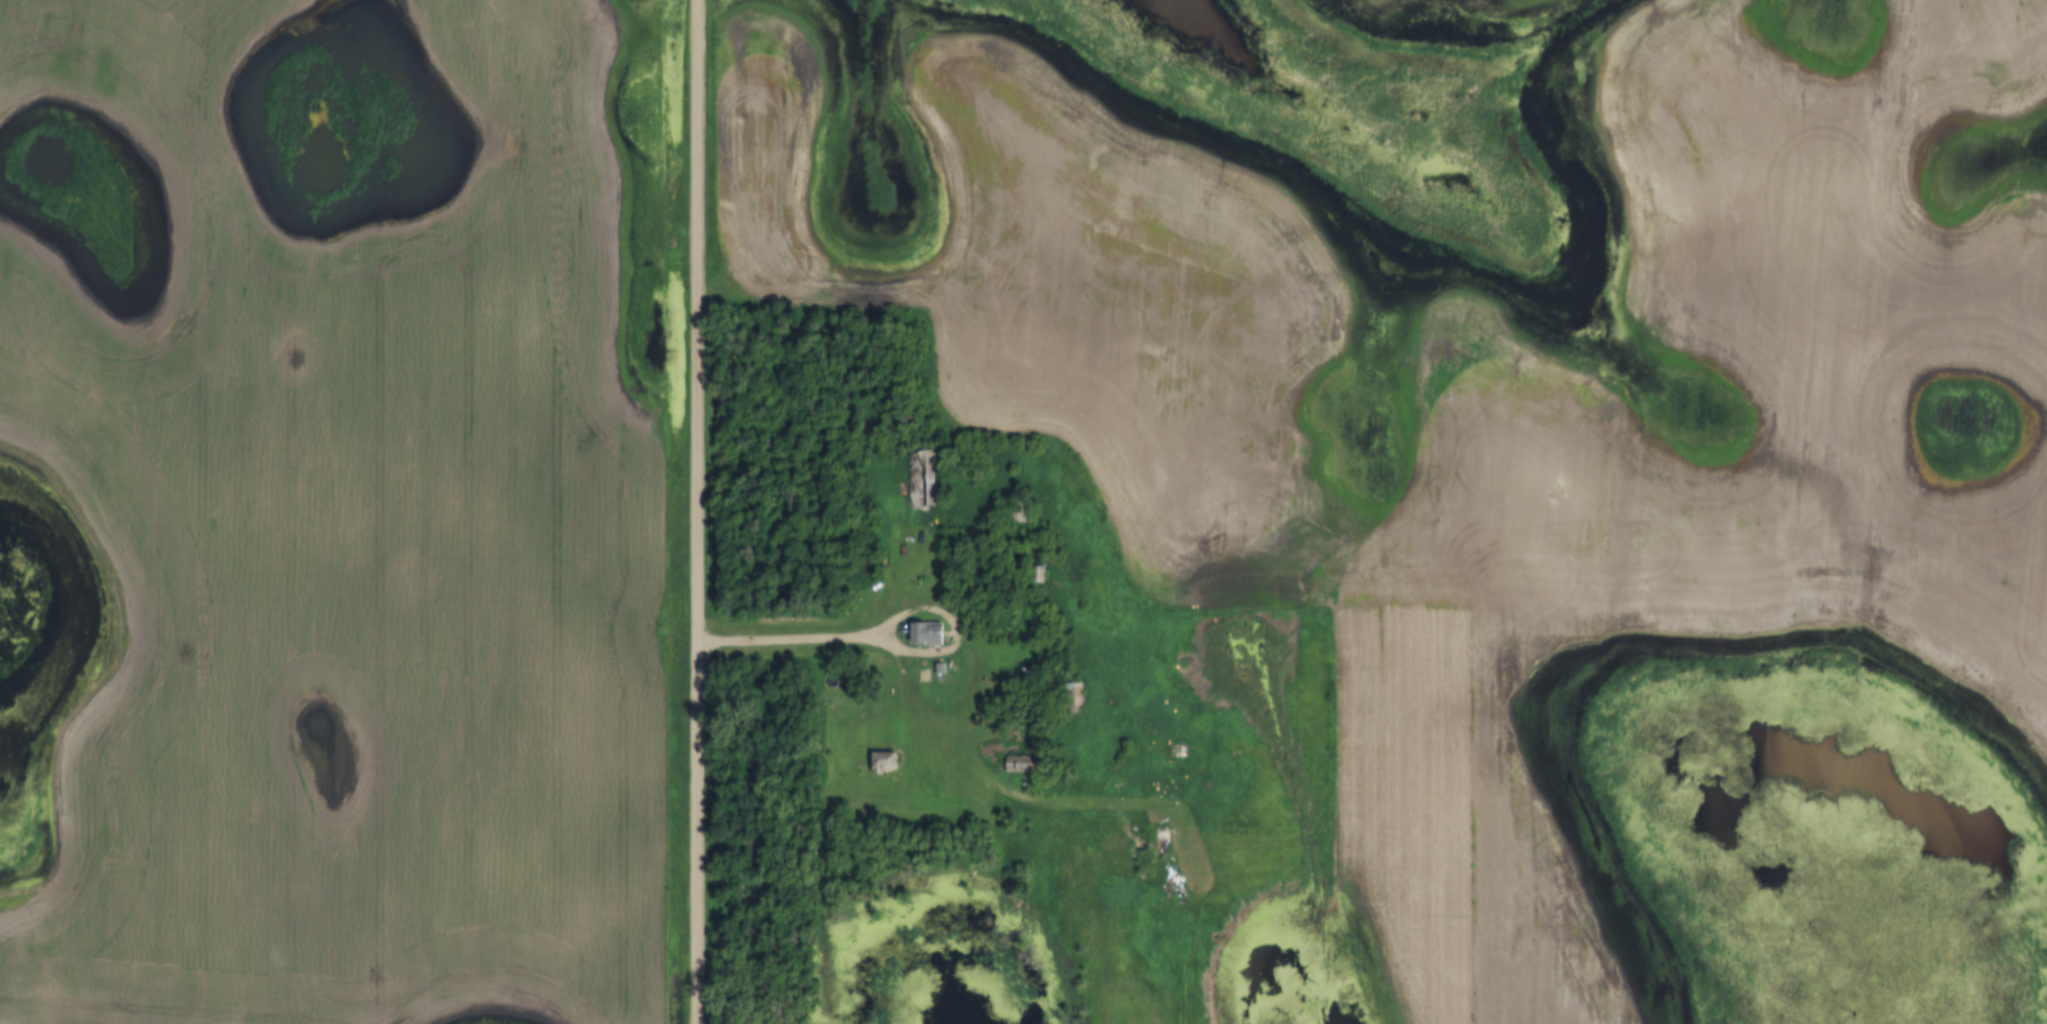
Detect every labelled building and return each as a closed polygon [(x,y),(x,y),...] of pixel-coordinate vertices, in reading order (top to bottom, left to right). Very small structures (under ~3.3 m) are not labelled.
[(946,622),(911,622),(911,644),(946,644),(946,622)] [(872,774),(883,774),(883,770),(898,770),(898,752),(872,752),(872,774)]
